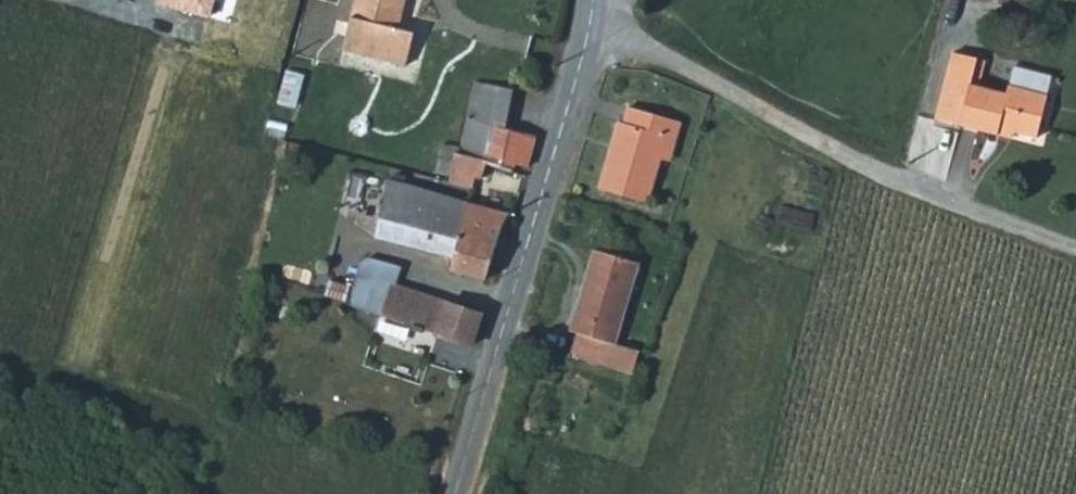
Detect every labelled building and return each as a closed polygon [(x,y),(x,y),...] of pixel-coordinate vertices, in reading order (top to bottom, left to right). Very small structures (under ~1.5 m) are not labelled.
[(410,65),(419,31),(398,26),(400,18),(406,19),(410,0),(358,0),(347,47),(410,65)] [(471,117),(511,127),(518,87),(478,80),(471,117)] [(1012,81),(1010,89),(973,80),(963,121),(1001,130),(1003,122),(1042,130),(1051,90),(1012,81)] [(632,110),(668,124),(670,117),(633,106),(632,110)] [(632,110),(628,123),(623,121),(613,152),(661,171),(664,160),(672,136),(665,134),(668,124),(632,110)] [(542,135),(513,127),(511,127),(471,117),(463,153),(520,168),(522,163),(535,166),(542,135)] [(684,130),(686,122),(670,117),(668,124),(684,130)] [(672,136),(664,160),(674,163),(684,130),(668,124),(665,134),(672,136)] [(463,153),(460,153),(458,152),(452,180),(475,186),(474,190),(512,200),(520,168),(463,153)] [(602,188),(651,203),(661,171),(613,152),(602,188)] [(392,177),(380,235),(458,256),(472,199),(392,177)] [(491,277),(512,210),(472,199),(458,256),(455,267),(491,277)] [(372,261),(373,248),(351,246),(349,259),(372,261)] [(647,262),(603,248),(585,308),(626,317),(647,262)] [(384,313),(476,342),(488,309),(458,297),(396,279),(393,292),(375,287),(371,300),(387,305),(384,313)] [(617,340),(626,317),(585,308),(578,329),(584,331),(617,340)] [(612,362),(617,340),(584,331),(579,352),(612,362)]
